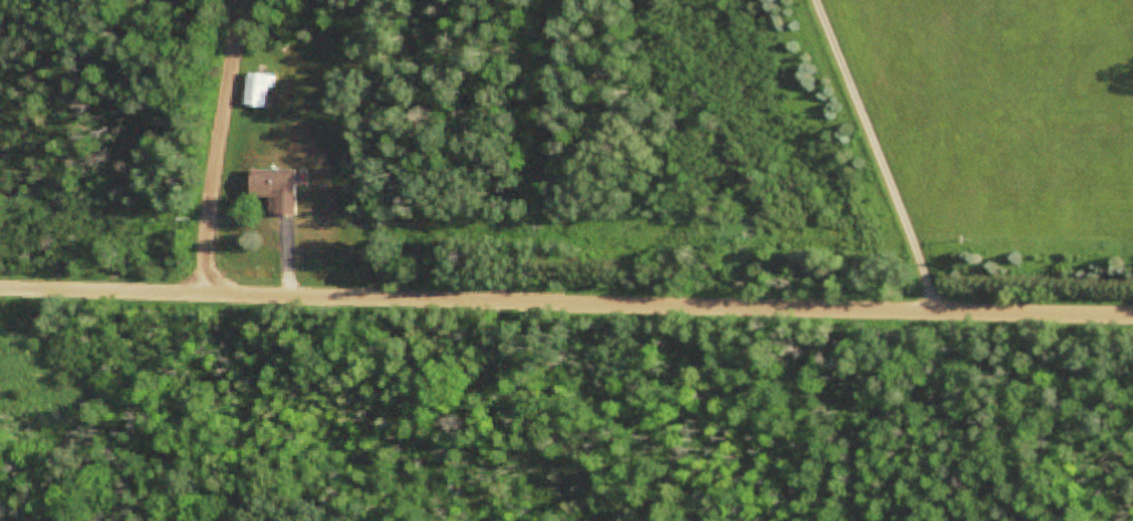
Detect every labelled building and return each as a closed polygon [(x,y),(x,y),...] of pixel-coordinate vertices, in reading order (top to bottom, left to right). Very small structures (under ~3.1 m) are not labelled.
[(277,76),(253,74),(250,107),(273,109),(277,76)] [(305,217),(305,171),(259,171),(259,199),(277,199),(277,217),(305,217)]
